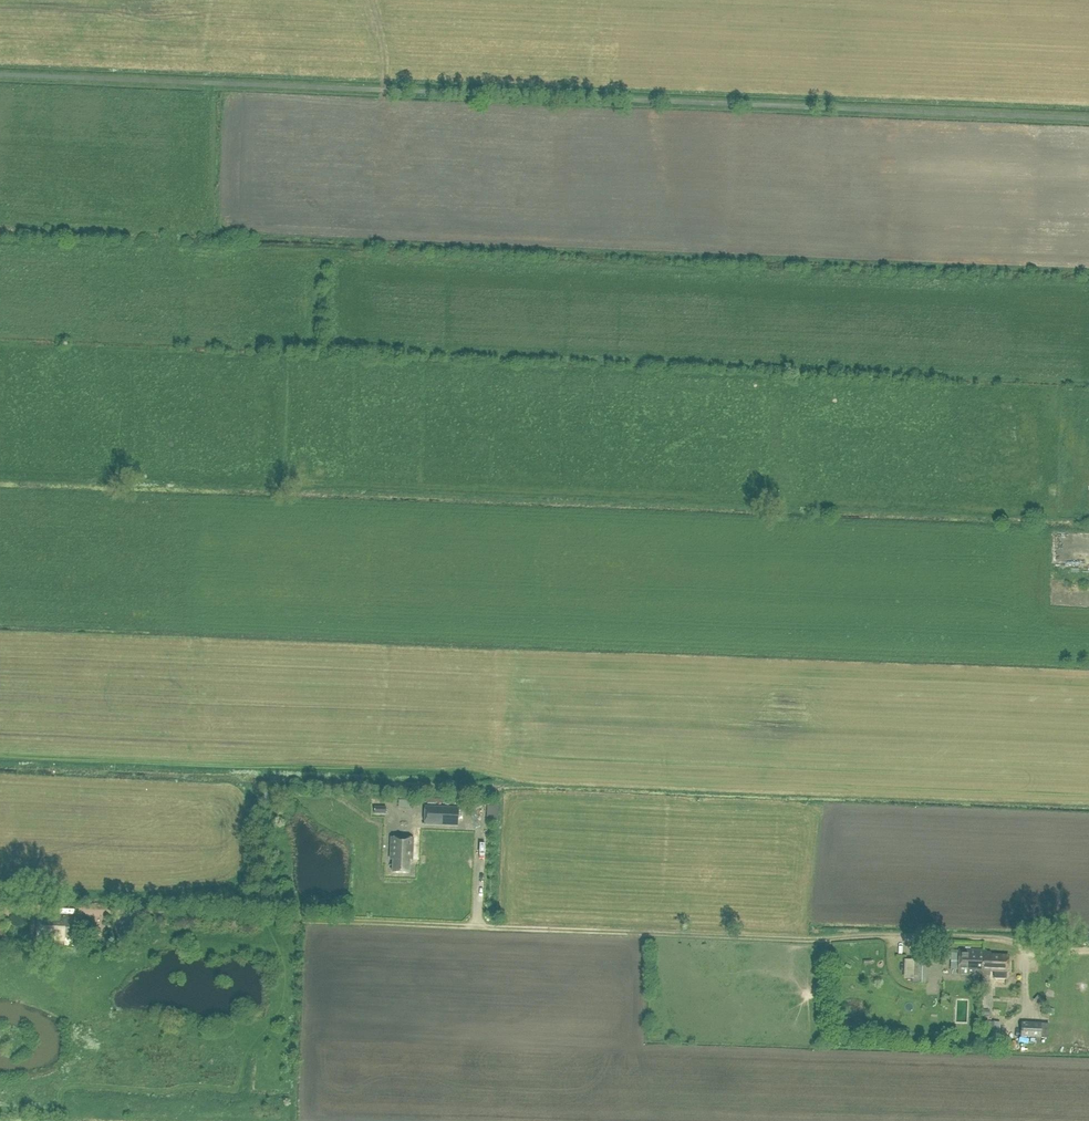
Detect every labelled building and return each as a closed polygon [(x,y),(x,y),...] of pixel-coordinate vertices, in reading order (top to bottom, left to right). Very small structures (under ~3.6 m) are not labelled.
[(399,804),(399,813),(407,813),(407,805),(399,804)] [(458,827),(458,808),(425,807),(424,826),(458,827)] [(412,860),(413,839),(391,838),(390,859),(393,859),(392,873),(409,873),(409,860),(412,860)] [(37,916),(36,941),(65,942),(65,938),(74,939),(75,917),(64,916),(64,918),(37,916)] [(978,950),(959,949),(958,974),(977,975),(978,950)] [(986,951),(978,950),(977,975),(990,975),(990,971),(994,971),(994,978),(1006,979),(1006,972),(1008,972),(1008,956),(990,955),(990,952),(986,952),(986,951)] [(926,983),(927,961),(913,960),(912,983),(926,983)] [(988,1023),(987,1032),(987,1038),(998,1039),(999,1024),(988,1023)] [(1041,1037),(1041,1024),(1021,1023),(1021,1036),(1041,1037)]
